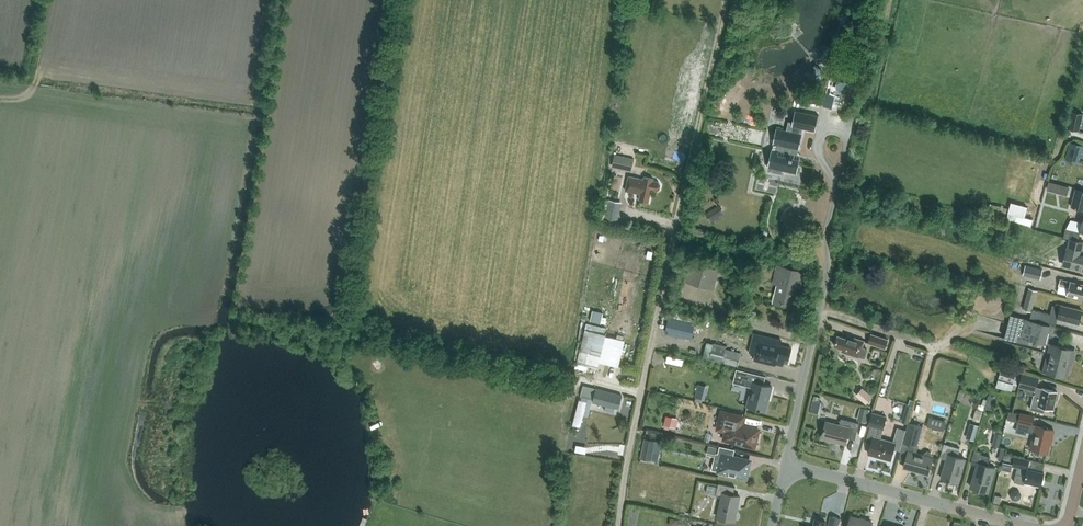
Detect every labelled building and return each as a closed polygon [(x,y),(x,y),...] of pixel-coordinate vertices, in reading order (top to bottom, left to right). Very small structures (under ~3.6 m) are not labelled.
[(769,160),(774,161),(771,171),(782,174),(783,170),(794,173),(795,166),(798,166),(800,159),(794,158),(801,128),(816,131),(819,115),(795,110),(793,122),(788,121),(787,130),(777,128),(776,127),(769,160)] [(1082,115),(1082,114),(1072,111),(1068,128),(1079,131),(1082,115)] [(1066,158),(1079,162),(1082,148),(1082,145),(1070,141),(1066,158)] [(612,167),(632,171),(635,158),(615,154),(612,167)] [(657,191),(659,189),(660,185),(659,182),(653,181),(654,178),(645,176),(644,179),(629,176),(626,190),(637,193),(638,192),(641,192),(640,200),(649,202),(651,189),(657,191)] [(1059,193),(1067,195),(1070,186),(1061,184),(1059,193)] [(1075,189),(1071,207),(1082,210),(1082,191),(1075,189)] [(620,202),(609,199),(605,219),(615,222),(620,202)] [(711,222),(725,213),(720,205),(706,213),(711,222)] [(1026,222),(1028,214),(1009,210),(1007,218),(1026,222)] [(1080,232),(1066,228),(1064,237),(1071,239),(1078,241),(1081,232),(1082,233),(1082,221),(1080,232)] [(1078,241),(1071,239),(1068,249),(1067,249),(1063,265),(1082,269),(1082,253),(1081,253),(1082,245),(1082,242),(1078,241)] [(1062,262),(1049,258),(1047,266),(1060,270),(1062,262)] [(685,281),(714,289),(719,269),(691,261),(685,281)] [(728,273),(743,277),(745,268),(730,264),(728,273)] [(1041,279),(1043,269),(1026,265),(1023,275),(1041,279)] [(773,283),(779,284),(777,293),(773,292),(771,302),(792,307),(798,281),(802,282),(804,272),(777,266),(773,283)] [(1071,281),(1061,279),(1059,284),(1069,287),(1067,294),(1082,299),(1082,284),(1071,281)] [(1023,308),(1032,311),(1037,290),(1029,286),(1023,308)] [(1051,325),(1054,317),(1079,324),(1082,310),(1056,303),(1055,306),(1053,305),(1051,313),(1033,308),(1030,319),(1051,325)] [(594,308),(591,319),(601,322),(604,311),(594,308)] [(1030,339),(1048,344),(1053,325),(1051,325),(1030,319),(1011,314),(1005,338),(1029,344),(1030,339)] [(669,317),(667,332),(693,335),(694,320),(669,317)] [(585,329),(577,362),(598,367),(606,334),(585,329)] [(888,339),(871,334),(869,342),(885,348),(888,339)] [(760,335),(755,359),(765,362),(766,361),(783,365),(785,358),(789,359),(792,348),(780,345),(782,340),(760,335)] [(835,345),(843,348),(842,351),(859,357),(859,356),(865,358),(868,348),(862,346),(864,341),(848,335),(847,338),(838,335),(835,345)] [(606,363),(618,366),(624,340),(612,337),(606,363)] [(710,359),(738,366),(742,352),(726,348),(727,346),(714,342),(710,359)] [(1072,350),(1050,344),(1043,371),(1065,377),(1072,350)] [(666,360),(682,363),(684,357),(667,353),(666,360)] [(742,363),(770,371),(771,366),(743,358),(742,363)] [(1013,383),(1016,373),(1002,368),(998,378),(1013,383)] [(752,387),(748,405),(766,410),(772,386),(764,384),(766,376),(745,371),(737,369),(733,382),(752,387)] [(1028,384),(1037,386),(1039,377),(1022,373),(1019,387),(1027,389),(1028,384)] [(594,399),(597,388),(584,384),(581,395),(594,399)] [(873,397),(863,387),(856,394),(866,404),(873,397)] [(597,388),(593,401),(606,405),(605,409),(614,412),(616,405),(619,406),(622,395),(597,388)] [(1045,412),(1045,411),(1044,411),(1045,407),(1053,409),(1055,399),(1057,400),(1059,394),(1057,393),(1057,391),(1042,388),(1042,390),(1036,389),(1031,408),(1030,408),(1045,412)] [(870,409),(861,407),(857,420),(867,422),(870,409)] [(757,442),(759,434),(758,433),(759,429),(743,425),(745,417),(722,411),(718,428),(727,430),(725,439),(735,441),(735,443),(743,445),(744,444),(754,446),(755,442),(757,442)] [(1008,419),(1018,422),(1021,413),(1010,411),(1008,419)] [(896,442),(881,438),(887,416),(872,412),(869,424),(870,425),(866,442),(872,443),(869,453),(891,459),(896,442)] [(1021,413),(1018,422),(1029,424),(1027,431),(1034,433),(1031,449),(1048,453),(1051,439),(1052,439),(1054,430),(1036,426),(1032,425),(1034,416),(1021,413)] [(944,430),(946,421),(933,417),(931,427),(944,430)] [(860,423),(841,418),(840,425),(826,421),(822,437),(846,443),(848,437),(855,439),(860,423)] [(906,461),(904,467),(928,474),(933,457),(932,457),(933,454),(932,452),(927,451),(925,452),(924,455),(917,453),(919,446),(918,446),(923,426),(909,422),(903,442),(899,459),(906,461)] [(979,425),(970,422),(968,430),(977,433),(979,425)] [(999,447),(1002,434),(995,432),(992,445),(999,447)] [(644,438),(641,458),(652,460),(656,440),(644,438)] [(940,457),(947,459),(941,478),(958,483),(965,459),(957,456),(960,448),(944,443),(940,457)] [(709,446),(707,452),(716,454),(717,448),(709,446)] [(722,454),(719,471),(722,472),(722,473),(729,475),(730,474),(746,477),(750,460),(733,456),(735,449),(720,446),(718,453),(722,454)] [(975,450),(971,463),(977,465),(971,487),(988,492),(995,467),(987,465),(990,457),(981,454),(982,452),(975,450)] [(1005,453),(1001,469),(1011,471),(1013,465),(1018,466),(1016,473),(1014,482),(1025,484),(1025,481),(1041,485),(1044,472),(1028,468),(1030,459),(1015,455),(1015,456),(1005,453)] [(718,517),(735,521),(740,496),(734,495),(735,487),(719,483),(718,487),(716,494),(716,495),(722,496),(718,517)] [(708,484),(707,492),(716,494),(718,487),(708,484)] [(1000,504),(1002,496),(995,495),(994,502),(1000,504)] [(840,518),(831,515),(828,525),(838,525),(840,518)] [(872,522),(851,515),(848,525),(871,525),(872,522)]
